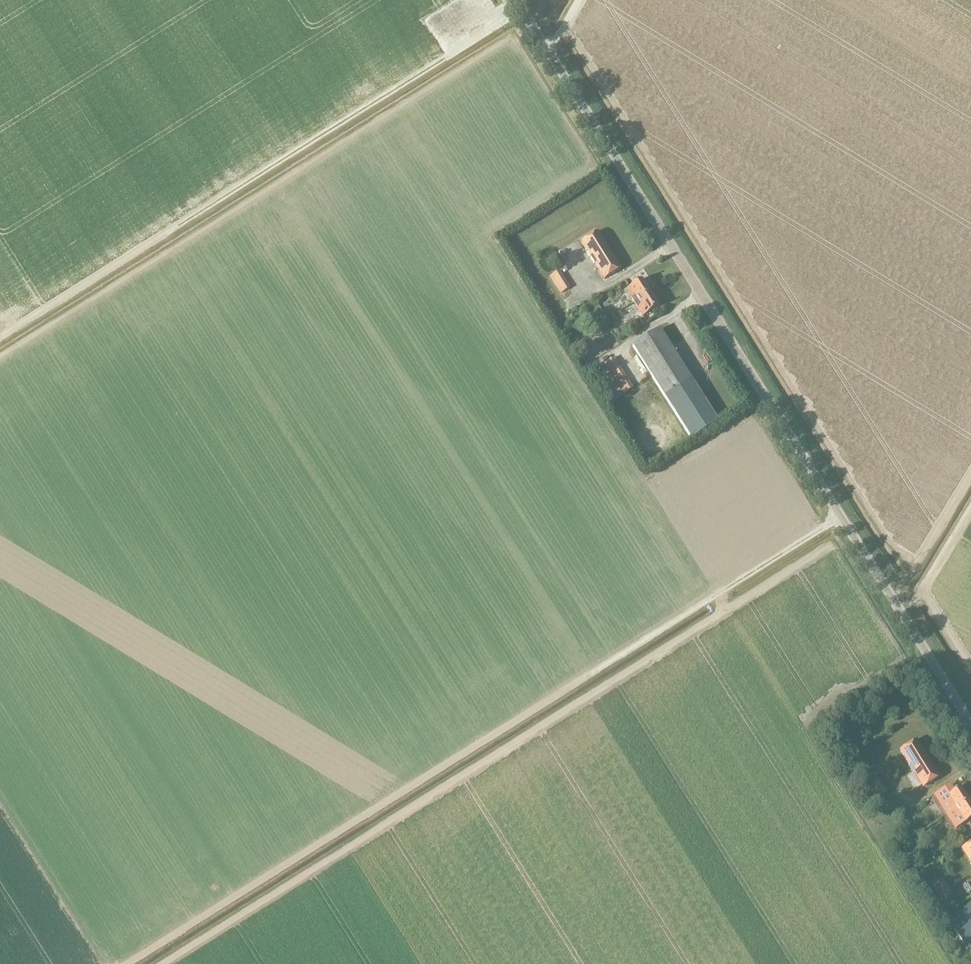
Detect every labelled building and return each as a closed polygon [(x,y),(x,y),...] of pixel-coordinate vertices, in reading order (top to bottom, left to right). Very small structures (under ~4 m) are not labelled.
[(599,230),(582,241),(605,279),(622,268),(599,230)] [(560,270),(551,275),(561,292),(570,286),(560,270)] [(634,303),(650,292),(642,279),(626,289),(634,303)] [(634,303),(637,308),(643,316),(659,306),(650,292),(634,303)] [(660,329),(632,346),(690,440),(717,424),(660,329)] [(623,393),(632,388),(613,357),(604,363),(623,393)] [(917,739),(900,749),(923,787),(940,776),(917,739)] [(875,775),(866,780),(877,797),(886,792),(875,775)] [(969,801),(960,787),(955,790),(951,784),(933,795),(946,815),(969,801)] [(970,818),(970,805),(969,801),(946,815),(954,828),(970,818)] [(961,848),(970,865),(970,842),(961,848)] [(940,879),(931,885),(941,901),(950,896),(940,879)] [(970,953),(970,902),(946,917),(969,955),(970,953)]
